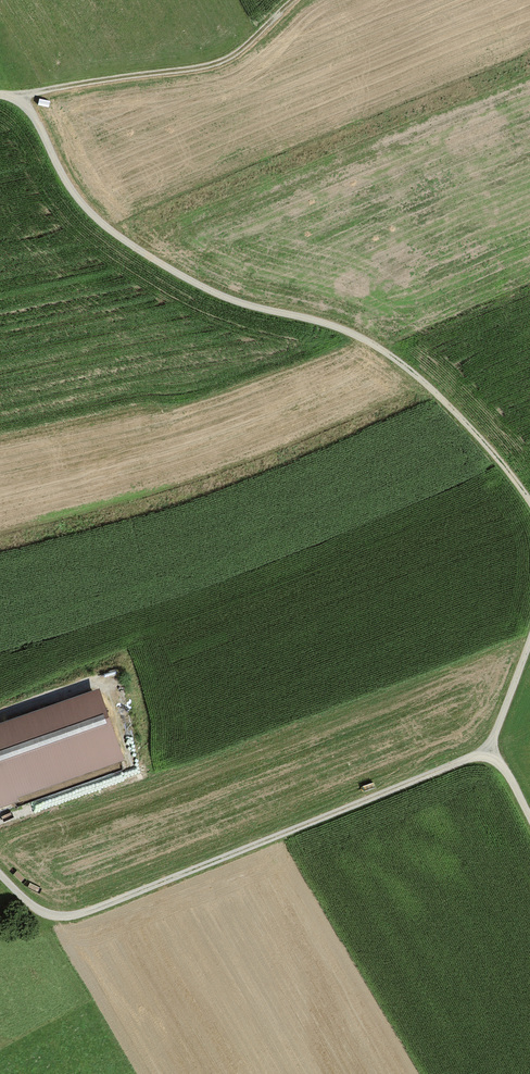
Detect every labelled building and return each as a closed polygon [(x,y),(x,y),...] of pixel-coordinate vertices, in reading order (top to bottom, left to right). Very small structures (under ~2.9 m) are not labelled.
[(0,724),(0,804),(124,760),(99,689),(0,724)]
